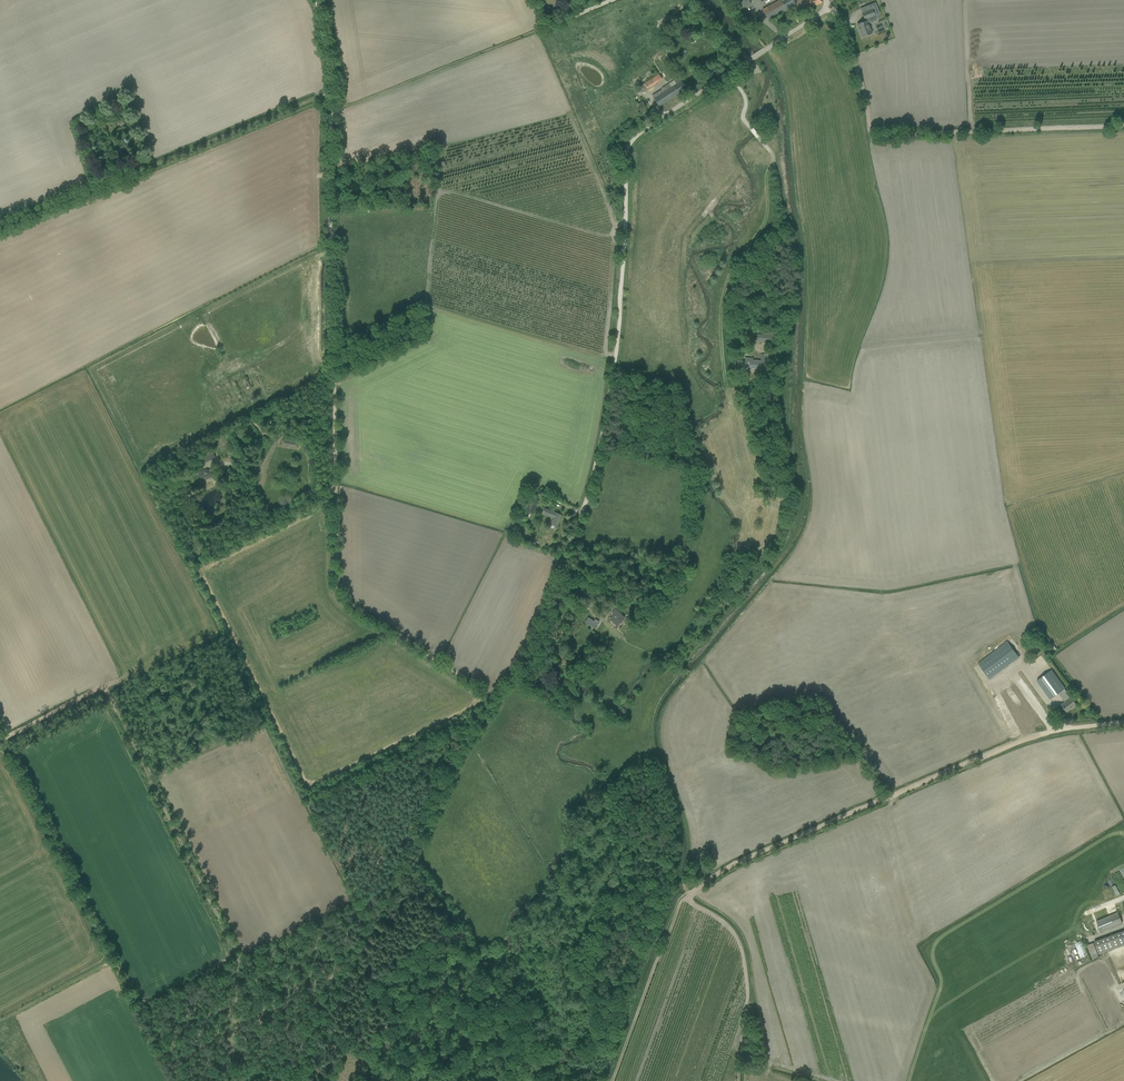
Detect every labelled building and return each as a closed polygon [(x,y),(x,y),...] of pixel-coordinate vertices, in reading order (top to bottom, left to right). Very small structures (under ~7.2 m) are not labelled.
[(739,5),(741,9),(751,3),(749,0),(747,0),(739,5)] [(765,14),(768,19),(795,4),(793,0),(780,0),(762,10),(765,14)] [(797,7),(799,12),(822,3),(821,0),(795,0),(794,0),(797,7)] [(741,9),(745,15),(753,11),(750,5),(741,9)] [(872,9),(862,13),(865,19),(875,15),(874,15),(875,14),(873,9),(872,9)] [(867,21),(862,22),(857,24),(862,37),(872,33),(867,21)] [(659,74),(639,87),(642,92),(662,79),(659,74)] [(652,96),(656,102),(659,107),(686,89),(679,77),(674,80),(661,88),(662,89),(652,96)] [(773,335),(758,334),(758,341),(766,341),(766,342),(773,343),(773,335)] [(744,358),(744,361),(737,361),(737,369),(747,370),(747,368),(760,369),(759,378),(765,379),(766,355),(761,354),(760,361),(753,360),(753,358),(744,358)] [(113,374),(108,377),(111,383),(116,380),(113,374)] [(244,378),(238,382),(244,391),(250,387),(244,378)] [(212,451),(199,458),(202,464),(215,458),(212,451)] [(207,470),(207,469),(198,473),(202,481),(211,477),(209,475),(212,473),(210,469),(207,470)] [(533,511),(537,500),(532,498),(528,509),(533,511)] [(553,516),(553,515),(554,512),(544,508),(542,514),(550,517),(550,516),(553,517),(553,516)] [(551,524),(552,524),(557,526),(561,515),(555,513),(554,512),(553,515),(553,516),(553,517),(554,518),(553,520),(551,524)] [(624,595),(619,600),(623,605),(628,600),(624,595)] [(624,617),(615,609),(612,613),(614,615),(610,619),(617,625),(624,617)] [(594,621),(588,618),(585,622),(595,628),(599,621),(595,619),(594,621)] [(1026,645),(1029,650),(1039,643),(1036,638),(1031,641),(1031,642),(1026,645)] [(977,663),(989,679),(1019,658),(1007,641),(977,663)] [(1037,681),(1047,695),(1050,699),(1058,693),(1064,702),(1061,704),(1066,712),(1076,704),(1071,697),(1064,689),(1065,688),(1051,670),(1037,681)] [(745,736),(744,741),(752,744),(751,745),(755,746),(757,741),(745,736)] [(1096,921),(1101,932),(1122,923),(1118,912),(1096,921)] [(1094,941),(1099,954),(1123,945),(1123,930),(1094,941)] [(1082,940),(1075,943),(1081,958),(1087,955),(1082,940)]
